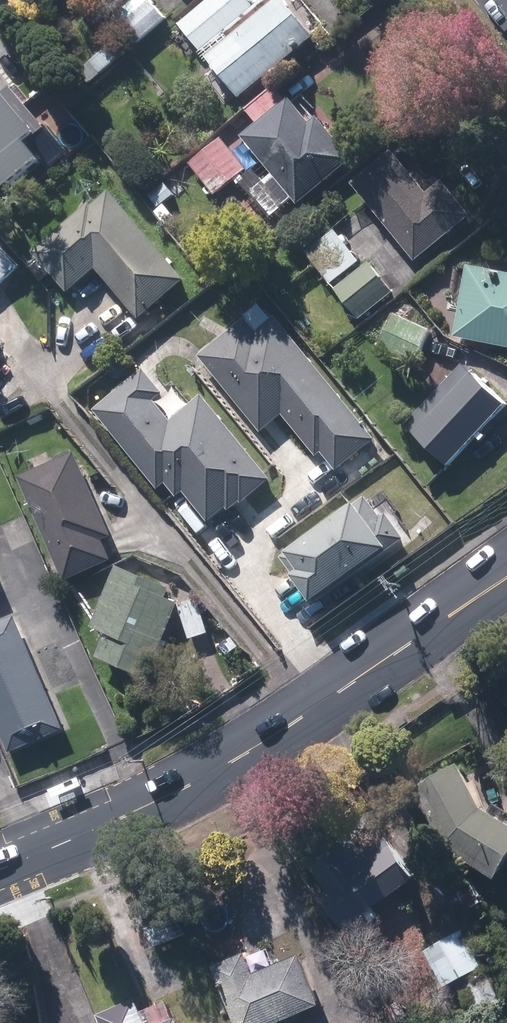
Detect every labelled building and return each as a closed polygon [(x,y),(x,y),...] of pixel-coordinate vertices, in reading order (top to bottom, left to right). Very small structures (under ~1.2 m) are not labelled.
[(113,16),(140,49),(172,22),(154,0),(132,0),(113,16)] [(182,23),(204,52),(271,0),(212,0),(182,23)] [(211,57),(243,97),(321,34),(293,0),(282,0),(211,57)] [(121,40),(81,73),(91,84),(130,51),(121,40)] [(0,185),(23,167),(31,176),(64,150),(43,123),(41,126),(8,85),(0,92),(0,184),(0,185)] [(248,113),(258,125),(243,138),(276,176),(257,193),(275,214),(295,196),(303,205),(356,158),(319,116),(313,121),(291,96),(283,102),(273,90),(248,113)] [(223,136),(190,163),(215,194),(248,167),(223,136)] [(413,139),(356,185),(417,259),(473,212),(413,139)] [(44,280),(52,274),(69,294),(99,269),(138,316),(153,303),(156,307),(190,278),(187,275),(148,228),(116,190),(99,203),(96,200),(34,252),(41,261),(34,267),(44,280)] [(335,227),(305,249),(332,284),(362,262),(335,227)] [(23,267),(0,238),(0,286),(23,267)] [(374,263),(338,290),(363,324),(399,297),(374,263)] [(471,265),(458,337),(506,346),(506,272),(471,265)] [(398,312),(379,348),(411,366),(431,329),(398,312)] [(256,331),(247,319),(191,363),(253,442),(286,416),(318,456),(322,454),(336,471),(376,439),(330,381),(278,314),(256,331)] [(16,367),(0,355),(0,388),(16,367)] [(408,426),(451,468),(506,411),(506,400),(468,363),(408,426)] [(167,482),(181,499),(187,494),(210,522),(227,508),(231,513),(273,478),(203,394),(185,409),(151,365),(96,409),(159,488),(167,482)] [(67,579),(114,558),(106,541),(117,536),(80,451),(22,476),(67,579)] [(377,523),(362,504),(296,555),(306,568),(297,575),(317,600),(326,593),(405,532),(390,513),(377,523)] [(93,629),(107,635),(98,656),(141,674),(150,652),(158,655),(181,599),(175,596),(178,587),(120,563),(93,629)] [(201,600),(181,608),(193,639),(213,631),(201,600)] [(0,628),(0,724),(13,753),(68,729),(20,619),(0,628)] [(448,845),(503,877),(506,870),(506,819),(489,808),(464,763),(417,789),(448,845)] [(316,867),(330,888),(321,894),(345,928),(419,876),(396,842),(368,861),(354,840),(316,867)] [(470,870),(453,881),(473,911),(490,901),(470,870)] [(466,928),(421,953),(440,989),(486,965),(466,928)] [(330,999),(306,950),(267,969),(256,947),(216,966),(244,1022),(281,1022),(330,999)] [(457,1010),(465,1022),(467,1022),(506,1000),(491,974),(463,991),(470,1002),(457,1010)] [(140,998),(101,1014),(104,1022),(150,1022),(140,998)]
